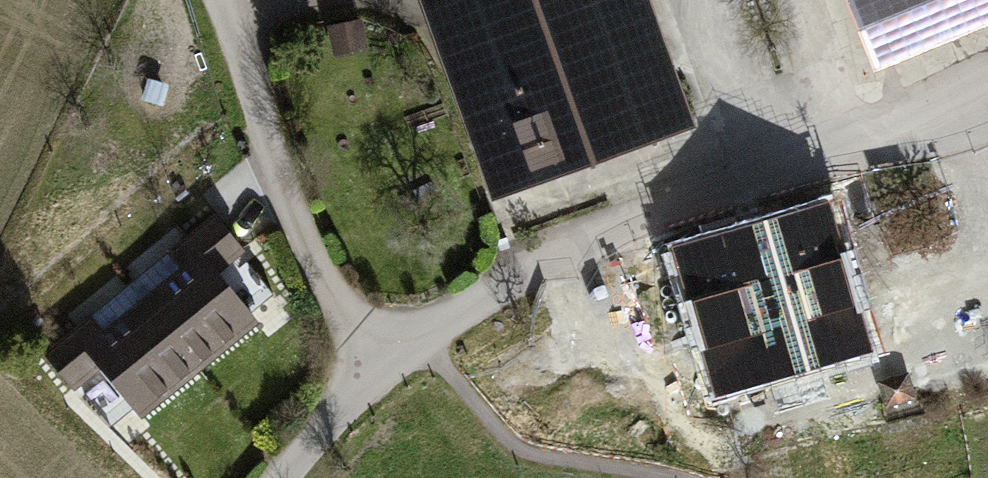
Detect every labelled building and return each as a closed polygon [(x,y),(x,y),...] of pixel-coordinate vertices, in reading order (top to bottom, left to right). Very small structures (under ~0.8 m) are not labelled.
[(490,183),(682,114),(641,0),(424,0),(490,183)] [(876,58),(987,13),(987,0),(853,0),(876,58)] [(829,198),(665,249),(709,388),(873,337),(829,198)] [(180,249),(124,297),(188,373),(244,325),(180,249)] [(188,373),(124,297),(62,353),(127,426),(188,373)]
